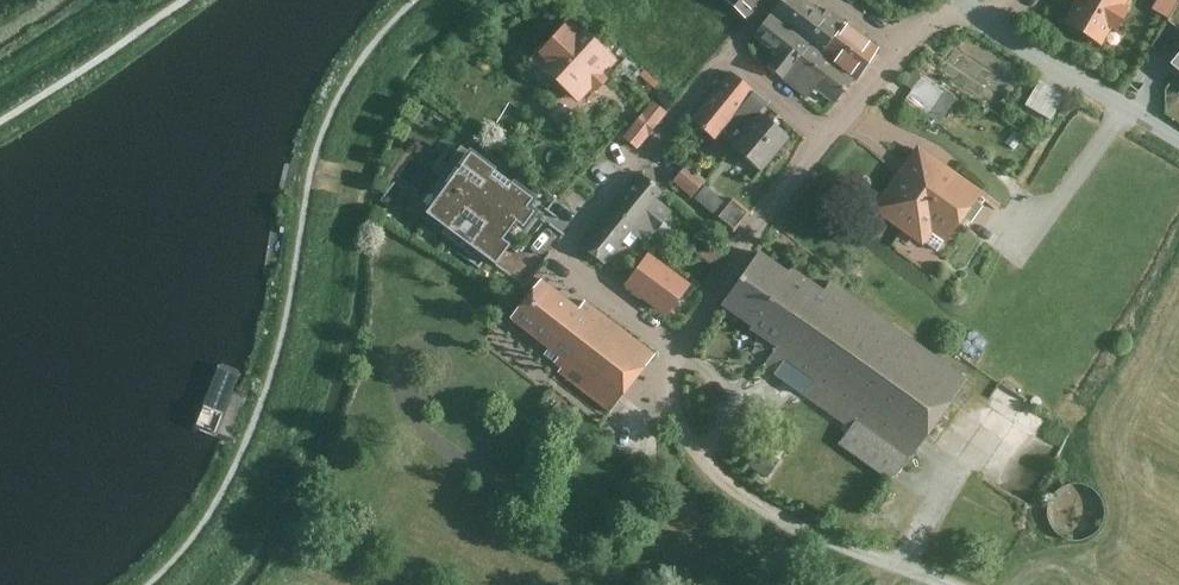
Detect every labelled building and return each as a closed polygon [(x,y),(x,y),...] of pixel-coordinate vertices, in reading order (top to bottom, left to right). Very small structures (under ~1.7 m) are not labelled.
[(742,16),(756,0),(724,0),(742,16)] [(777,17),(821,53),(846,23),(816,0),(791,0),(777,17)] [(1063,25),(1101,50),(1134,0),(1079,0),(1063,25)] [(1152,8),(1170,18),(1178,2),(1178,0),(1156,0),(1152,8)] [(1170,21),(1178,28),(1178,4),(1170,21)] [(821,53),(858,83),(889,48),(852,16),(846,23),(821,53)] [(777,17),(750,48),(831,116),(858,83),(821,53),(777,17)] [(564,26),(535,59),(548,70),(541,78),(575,109),(619,59),(584,29),(577,37),(564,26)] [(917,71),(894,101),(928,126),(950,96),(917,71)] [(768,106),(732,75),(691,122),(716,142),(719,139),(731,149),(761,116),(768,106)] [(1039,79),(1025,106),(1054,120),(1067,93),(1039,79)] [(650,100),(620,138),(636,151),(666,113),(650,100)] [(790,140),(761,116),(731,149),(761,175),(790,140)] [(985,196),(917,148),(872,212),(924,250),(933,235),(947,246),(985,196)] [(529,201),(467,156),(423,217),(493,267),(507,248),(498,242),(513,223),(520,228),(530,215),(522,211),(529,201)] [(746,212),(687,165),(675,180),(734,228),(746,212)] [(615,212),(649,240),(673,211),(658,199),(661,195),(642,179),(615,212)] [(649,240),(615,212),(583,251),(603,268),(619,249),(632,260),(649,240)] [(967,381),(833,283),(826,293),(792,269),(789,274),(761,256),(721,311),(777,348),(761,370),(851,430),(839,446),(893,483),(967,381)] [(649,258),(622,291),(663,324),(690,291),(649,258)] [(575,312),(539,284),(507,325),(565,370),(558,378),(609,417),(655,358),(583,303),(575,312)]
